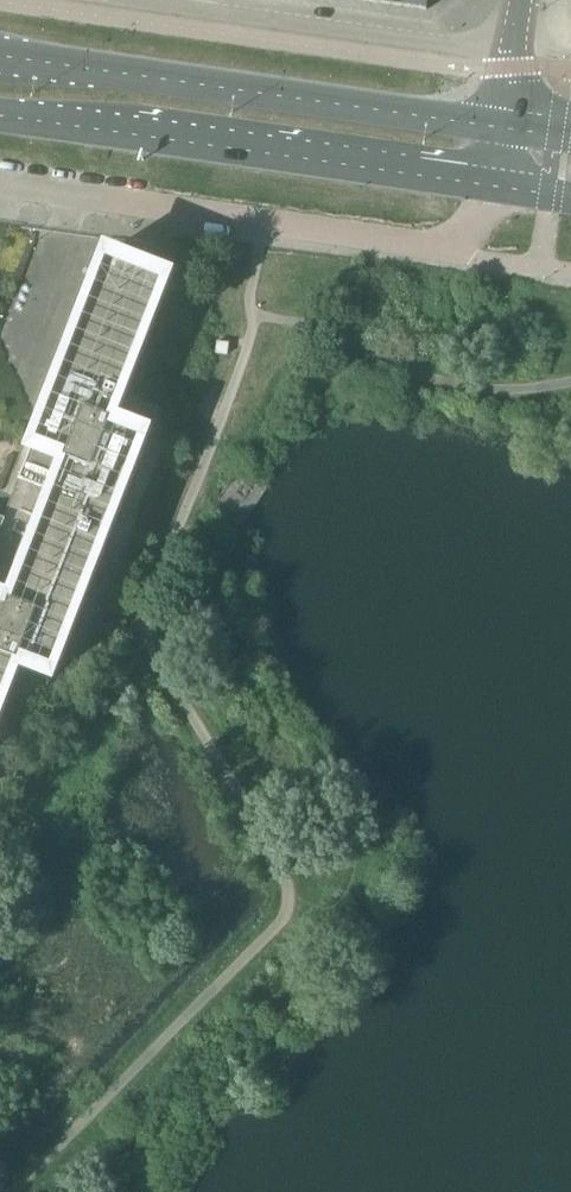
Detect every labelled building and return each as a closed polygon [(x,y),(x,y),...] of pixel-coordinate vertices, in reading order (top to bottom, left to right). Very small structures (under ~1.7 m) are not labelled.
[(105,254),(0,525),(97,560),(145,435),(145,434),(145,433),(144,433),(118,423),(117,423),(116,424),(112,422),(167,278),(167,277),(166,276),(140,266),(139,267),(134,265),(134,264),(133,264),(133,263),(107,253),(106,253),(106,254),(105,254)] [(215,354),(227,355),(228,344),(217,342),(215,354)] [(126,411),(158,423),(163,410),(131,398),(126,411)] [(0,525),(0,710),(19,661),(24,663),(24,664),(24,665),(25,665),(50,675),(51,675),(52,675),(52,674),(97,560),(0,525)]
